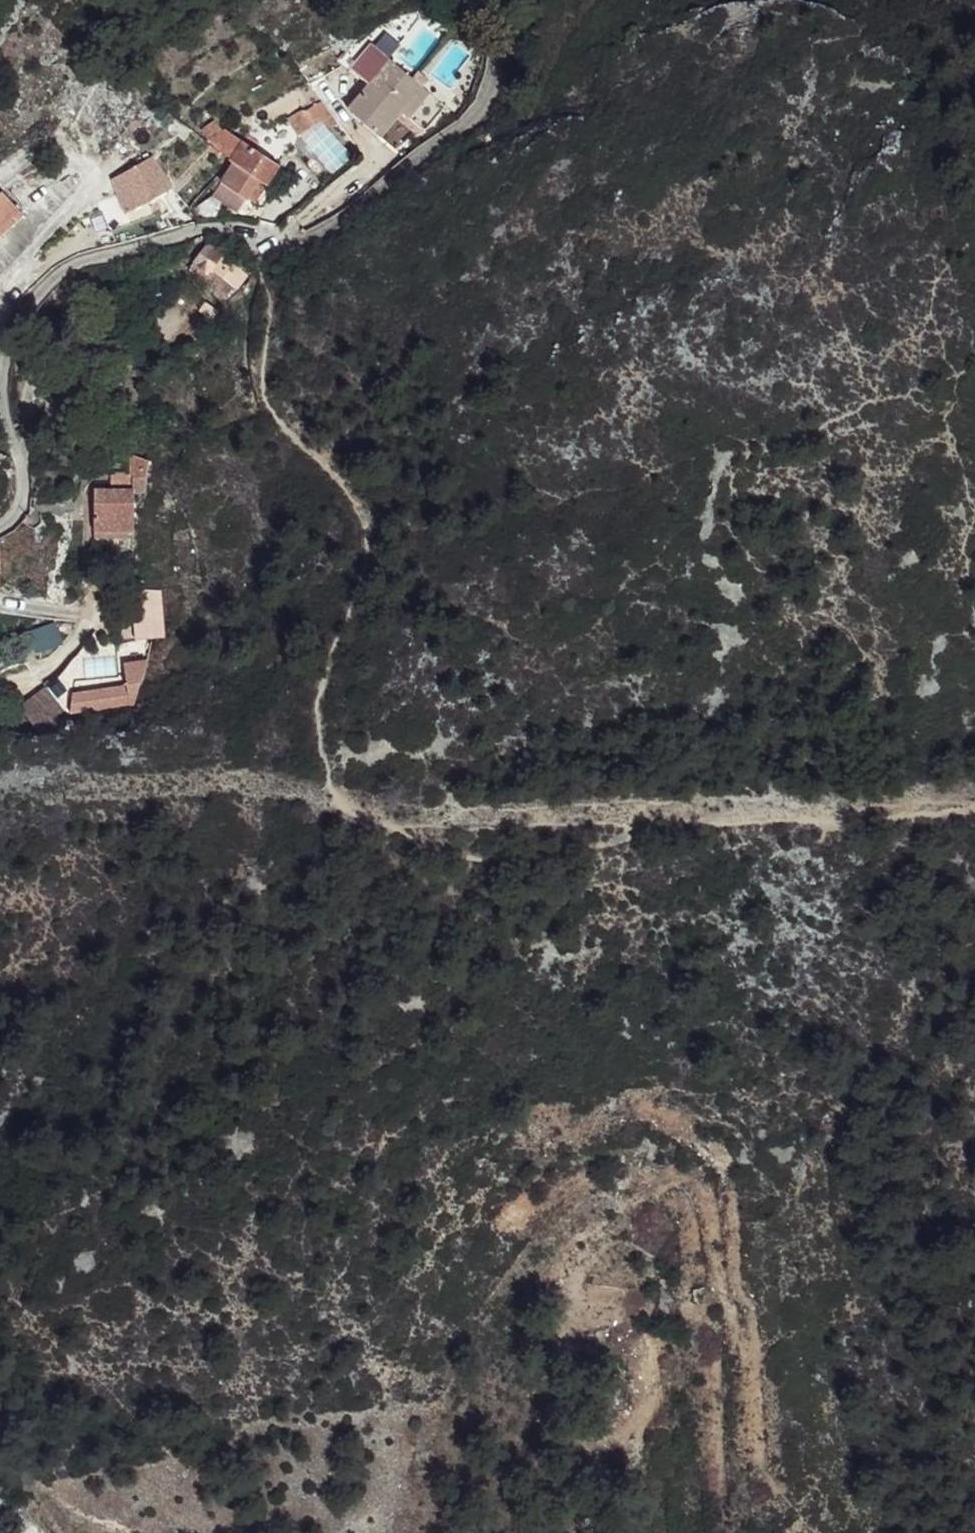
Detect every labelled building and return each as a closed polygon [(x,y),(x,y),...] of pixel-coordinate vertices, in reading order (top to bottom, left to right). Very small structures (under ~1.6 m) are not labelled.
[(446,77),(413,48),(376,94),(405,124),(446,77)] [(273,159),(284,167),(312,133),(281,105),(251,146),(273,159)] [(201,113),(194,108),(191,112),(197,117),(201,113)] [(153,212),(149,201),(171,188),(152,156),(114,178),(123,203),(129,221),(153,212)] [(248,198),(259,181),(233,163),(221,182),(222,182),(213,196),(221,202),(238,213),(248,198)] [(266,185),(259,181),(248,198),(254,203),(266,185)] [(3,192),(22,213),(26,210),(6,188),(3,192)] [(22,213),(3,192),(0,194),(0,233),(22,213)] [(217,216),(221,202),(213,196),(198,207),(204,217),(217,216)] [(154,216),(153,212),(129,221),(123,203),(102,211),(110,233),(154,216)] [(22,213),(0,233),(0,240),(25,217),(22,213)] [(220,241),(211,241),(195,262),(208,272),(212,268),(237,287),(250,270),(246,262),(220,241)] [(228,299),(237,287),(212,268),(208,272),(195,262),(189,270),(228,299)] [(133,532),(134,490),(145,490),(148,462),(130,455),(130,476),(112,476),(112,490),(95,490),(94,532),(133,532)] [(124,664),(127,686),(72,693),(76,661),(72,660),(59,677),(46,688),(19,708),(41,735),(70,713),(134,705),(147,661),(124,664)]
